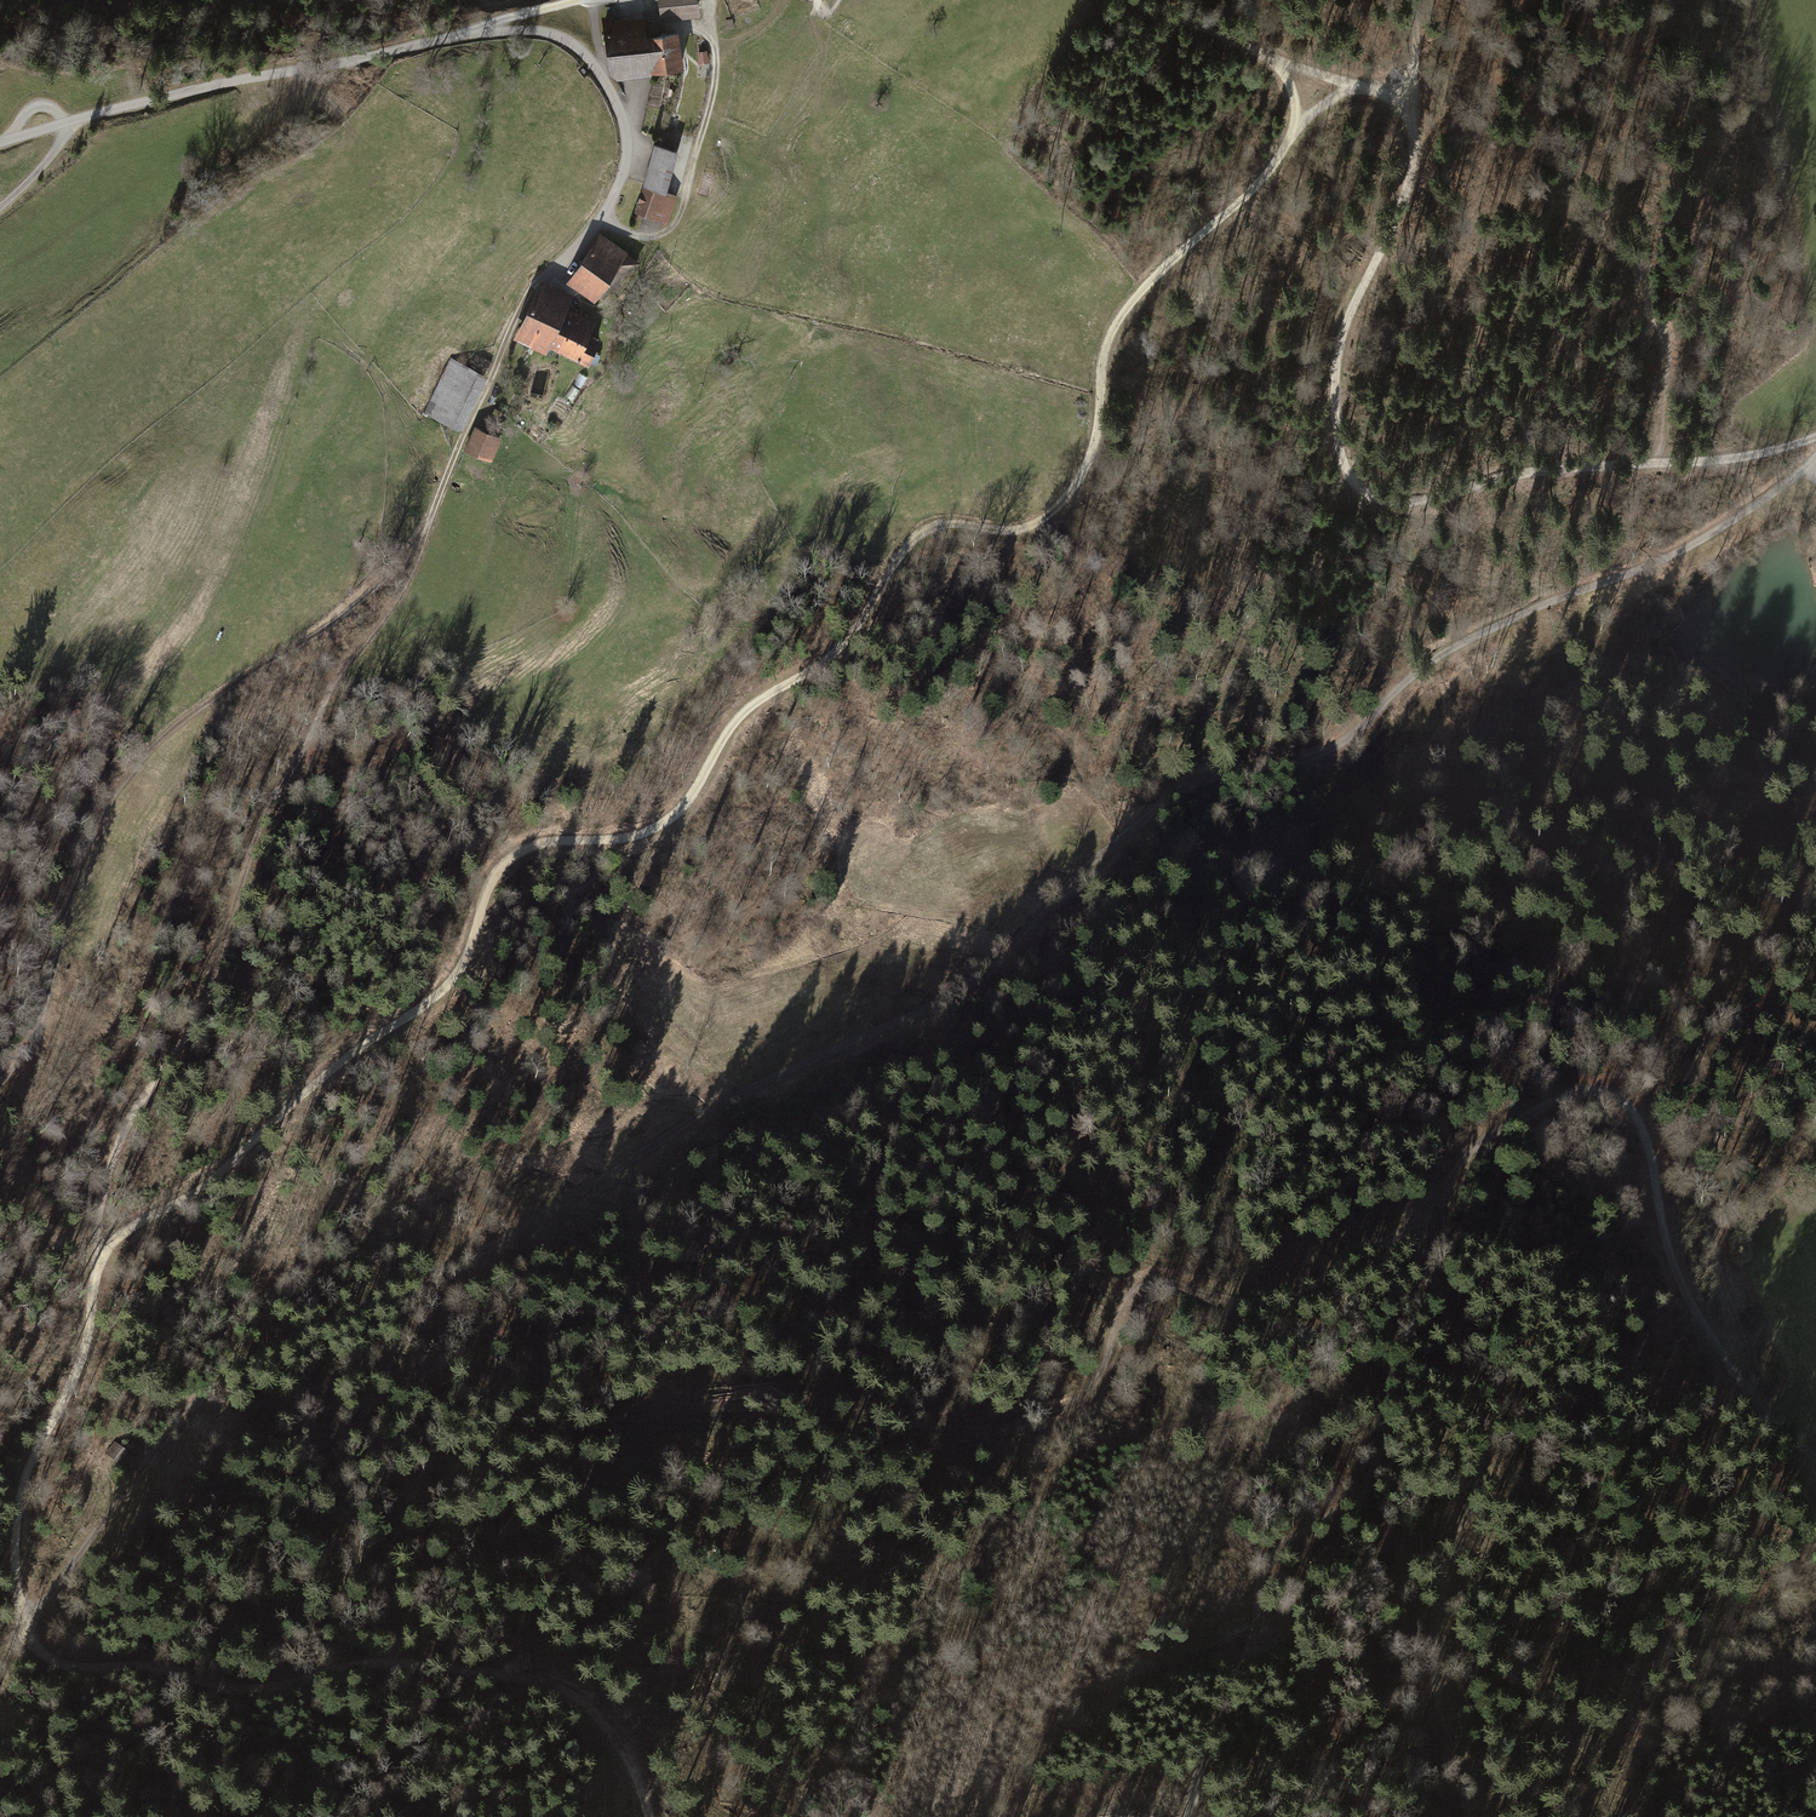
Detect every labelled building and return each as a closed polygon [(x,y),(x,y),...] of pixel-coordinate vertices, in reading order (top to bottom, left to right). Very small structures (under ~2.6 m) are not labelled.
[(660,23),(698,17),(695,0),(656,0),(660,23)] [(616,16),(599,19),(610,81),(684,69),(677,32),(647,38),(644,18),(617,23),(616,16)] [(706,52),(697,54),(699,66),(709,64),(706,52)] [(663,133),(659,144),(676,150),(680,139),(663,133)] [(677,152),(653,147),(642,188),(666,195),(677,152)] [(666,195),(642,188),(634,214),(666,224),(674,197),(666,195)] [(640,264),(600,235),(565,283),(594,303),(618,269),(631,277),(640,264)] [(567,308),(572,297),(540,283),(514,341),(545,355),(548,349),(586,366),(598,340),(586,335),(593,319),(567,308)] [(485,377),(450,360),(423,414),(458,431),(485,377)] [(587,380),(580,376),(573,387),(580,391),(587,380)] [(500,439),(472,429),(464,451),(492,461),(500,439)] [(129,1452),(115,1441),(105,1453),(119,1465),(129,1452)]
